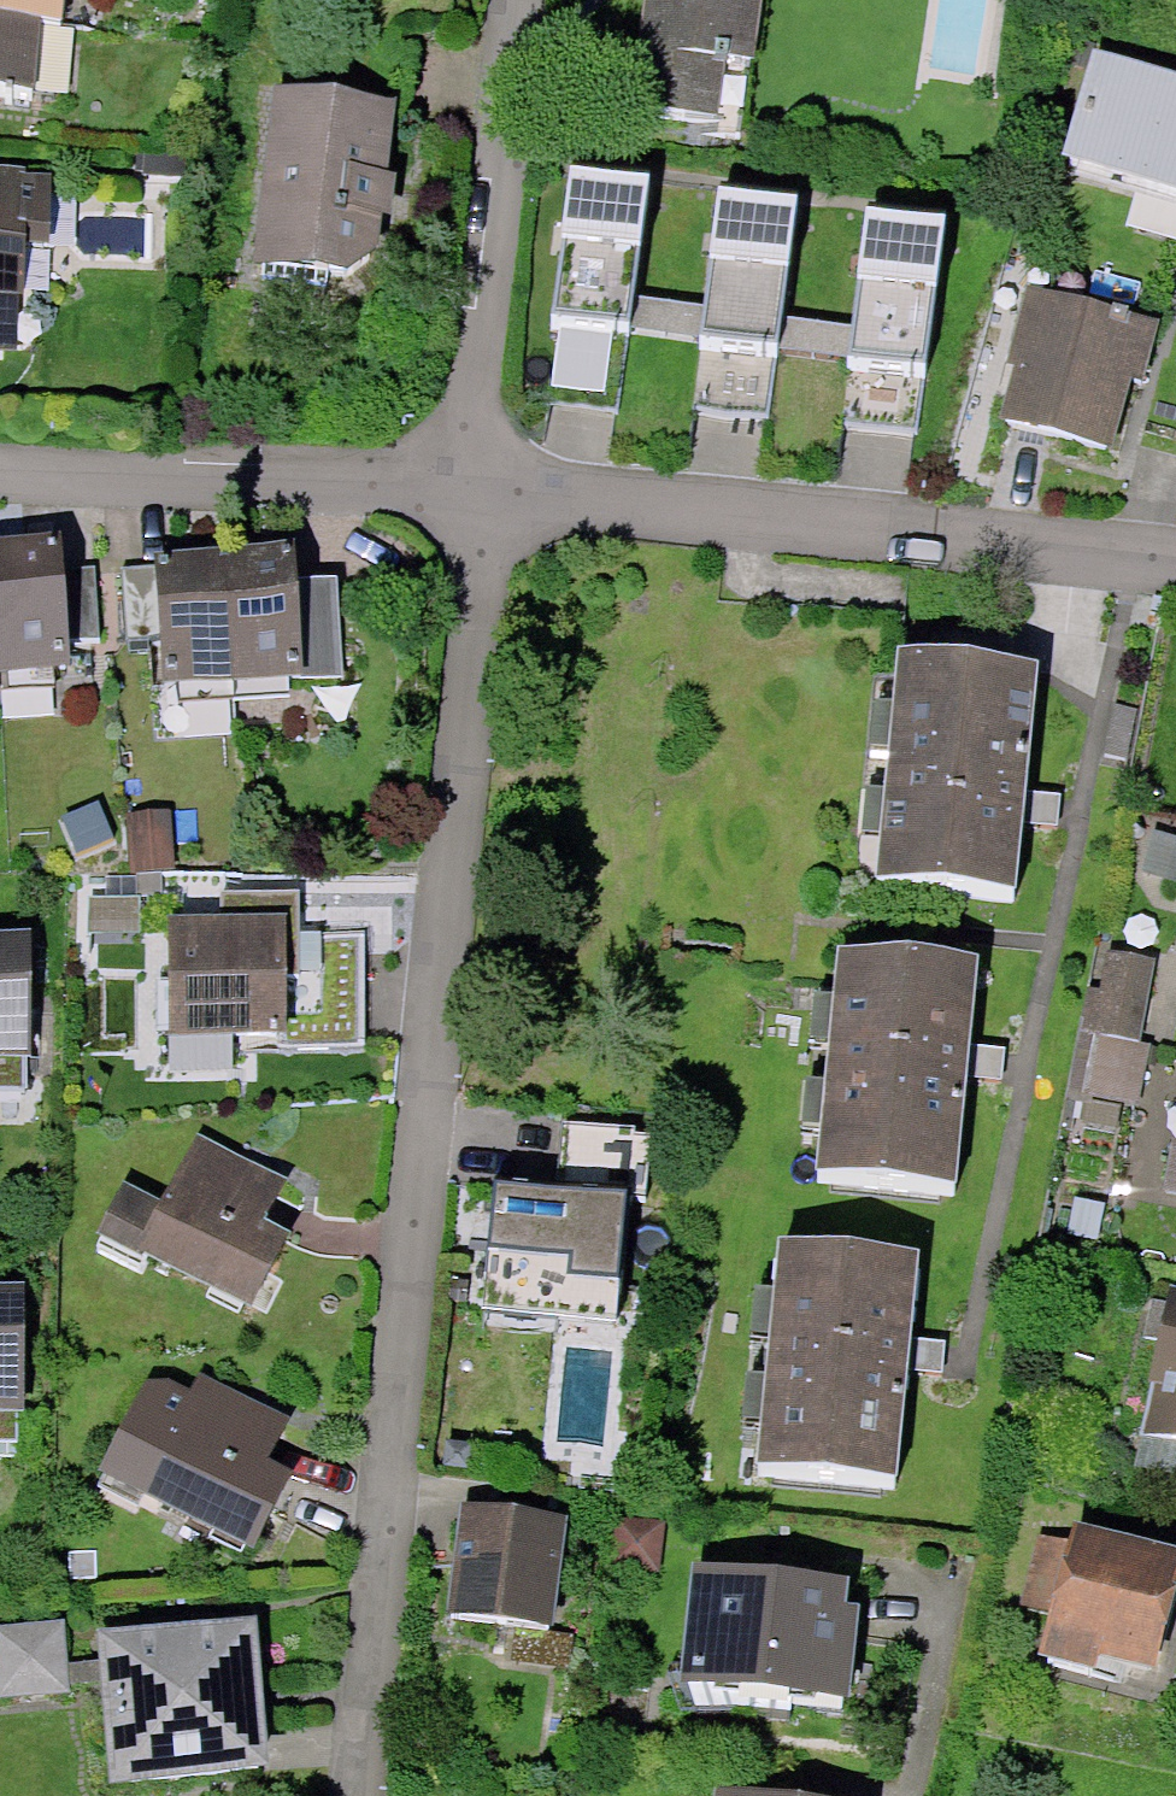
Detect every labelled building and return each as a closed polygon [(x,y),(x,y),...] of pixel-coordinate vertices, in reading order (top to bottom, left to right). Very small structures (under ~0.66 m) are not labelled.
[(51,107),(57,37),(80,39),(84,0),(0,0),(0,103),(51,107)] [(651,51),(599,44),(588,122),(758,145),(777,0),(658,0),(651,51)] [(1111,77),(1079,184),(1140,202),(1129,239),(1175,253),(1175,96),(1111,77)] [(409,118),(284,106),(267,279),(393,290),(409,118)] [(0,183),(0,309),(41,312),(44,258),(72,260),(76,187),(0,183)] [(631,360),(654,199),(570,186),(548,348),(631,360)] [(801,213),(718,202),(694,371),(780,384),(801,213)] [(947,232),(867,220),(845,389),(927,399),(947,232)] [(1169,337),(1037,303),(1005,427),(1137,460),(1169,337)] [(629,364),(548,352),(539,410),(621,422),(629,364)] [(777,389),(695,377),(690,417),(773,427),(777,389)] [(923,406),(845,395),(840,430),(919,441),(923,406)] [(0,566),(0,702),(94,693),(90,651),(115,649),(108,574),(83,576),(81,558),(0,566)] [(295,561),(127,583),(136,651),(161,648),(169,711),(360,686),(347,593),(300,599),(295,561)] [(1065,690),(922,677),(918,725),(893,723),(890,757),(911,758),(906,807),(873,804),(869,847),(897,850),(892,899),(1045,913),(1052,845),(1070,846),(1074,802),(1054,801),(1065,690)] [(181,906),(89,906),(89,949),(158,949),(158,1057),(374,1057),(374,940),(311,941),(311,894),(228,894),(228,937),(181,937),(181,906)] [(8,1068),(8,1100),(55,1100),(55,949),(0,948),(0,1068),(8,1068)] [(1158,970),(1115,963),(1108,999),(1097,997),(1071,1142),(1122,1152),(1131,1104),(1149,1109),(1160,1055),(1145,1050),(1158,970)] [(999,980),(862,967),(857,1016),(830,1013),(827,1049),(845,1050),(840,1093),(822,1092),(817,1138),(836,1140),(830,1192),(981,1207),(992,1096),(1011,1098),(1016,1056),(992,1053),(999,980)] [(654,1140),(575,1134),(571,1190),(495,1184),(487,1303),(642,1314),(654,1140)] [(1175,1138),(1166,1189),(1175,1191),(1175,1139),(1175,1138)] [(309,1197),(211,1143),(170,1216),(139,1199),(118,1236),(279,1325),(318,1256),(286,1238),(309,1197)] [(1111,1209),(1082,1202),(1073,1241),(1101,1248),(1111,1209)] [(940,1268),(797,1257),(794,1301),(774,1299),(771,1344),(792,1345),(788,1391),(766,1390),(762,1434),(780,1436),(777,1483),(925,1494),(933,1383),(958,1385),(961,1347),(934,1345),(940,1268)] [(0,1305),(0,1429),(48,1428),(47,1304),(0,1305)] [(1137,1482),(1175,1491),(1175,1310),(1137,1482)] [(292,1411),(219,1374),(179,1453),(106,1441),(101,1505),(164,1515),(279,1571),(316,1493),(270,1472),(292,1411)] [(583,1532),(476,1524),(467,1635),(574,1644),(583,1532)] [(1093,1540),(1056,1681),(1115,1696),(1119,1679),(1175,1695),(1175,1562),(1093,1540)] [(862,1599),(717,1589),(709,1706),(875,1718),(881,1626),(861,1625),(862,1599)] [(253,1614),(100,1628),(115,1783),(268,1769),(253,1614)] [(0,1623),(0,1698),(72,1691),(65,1617),(0,1623)]
